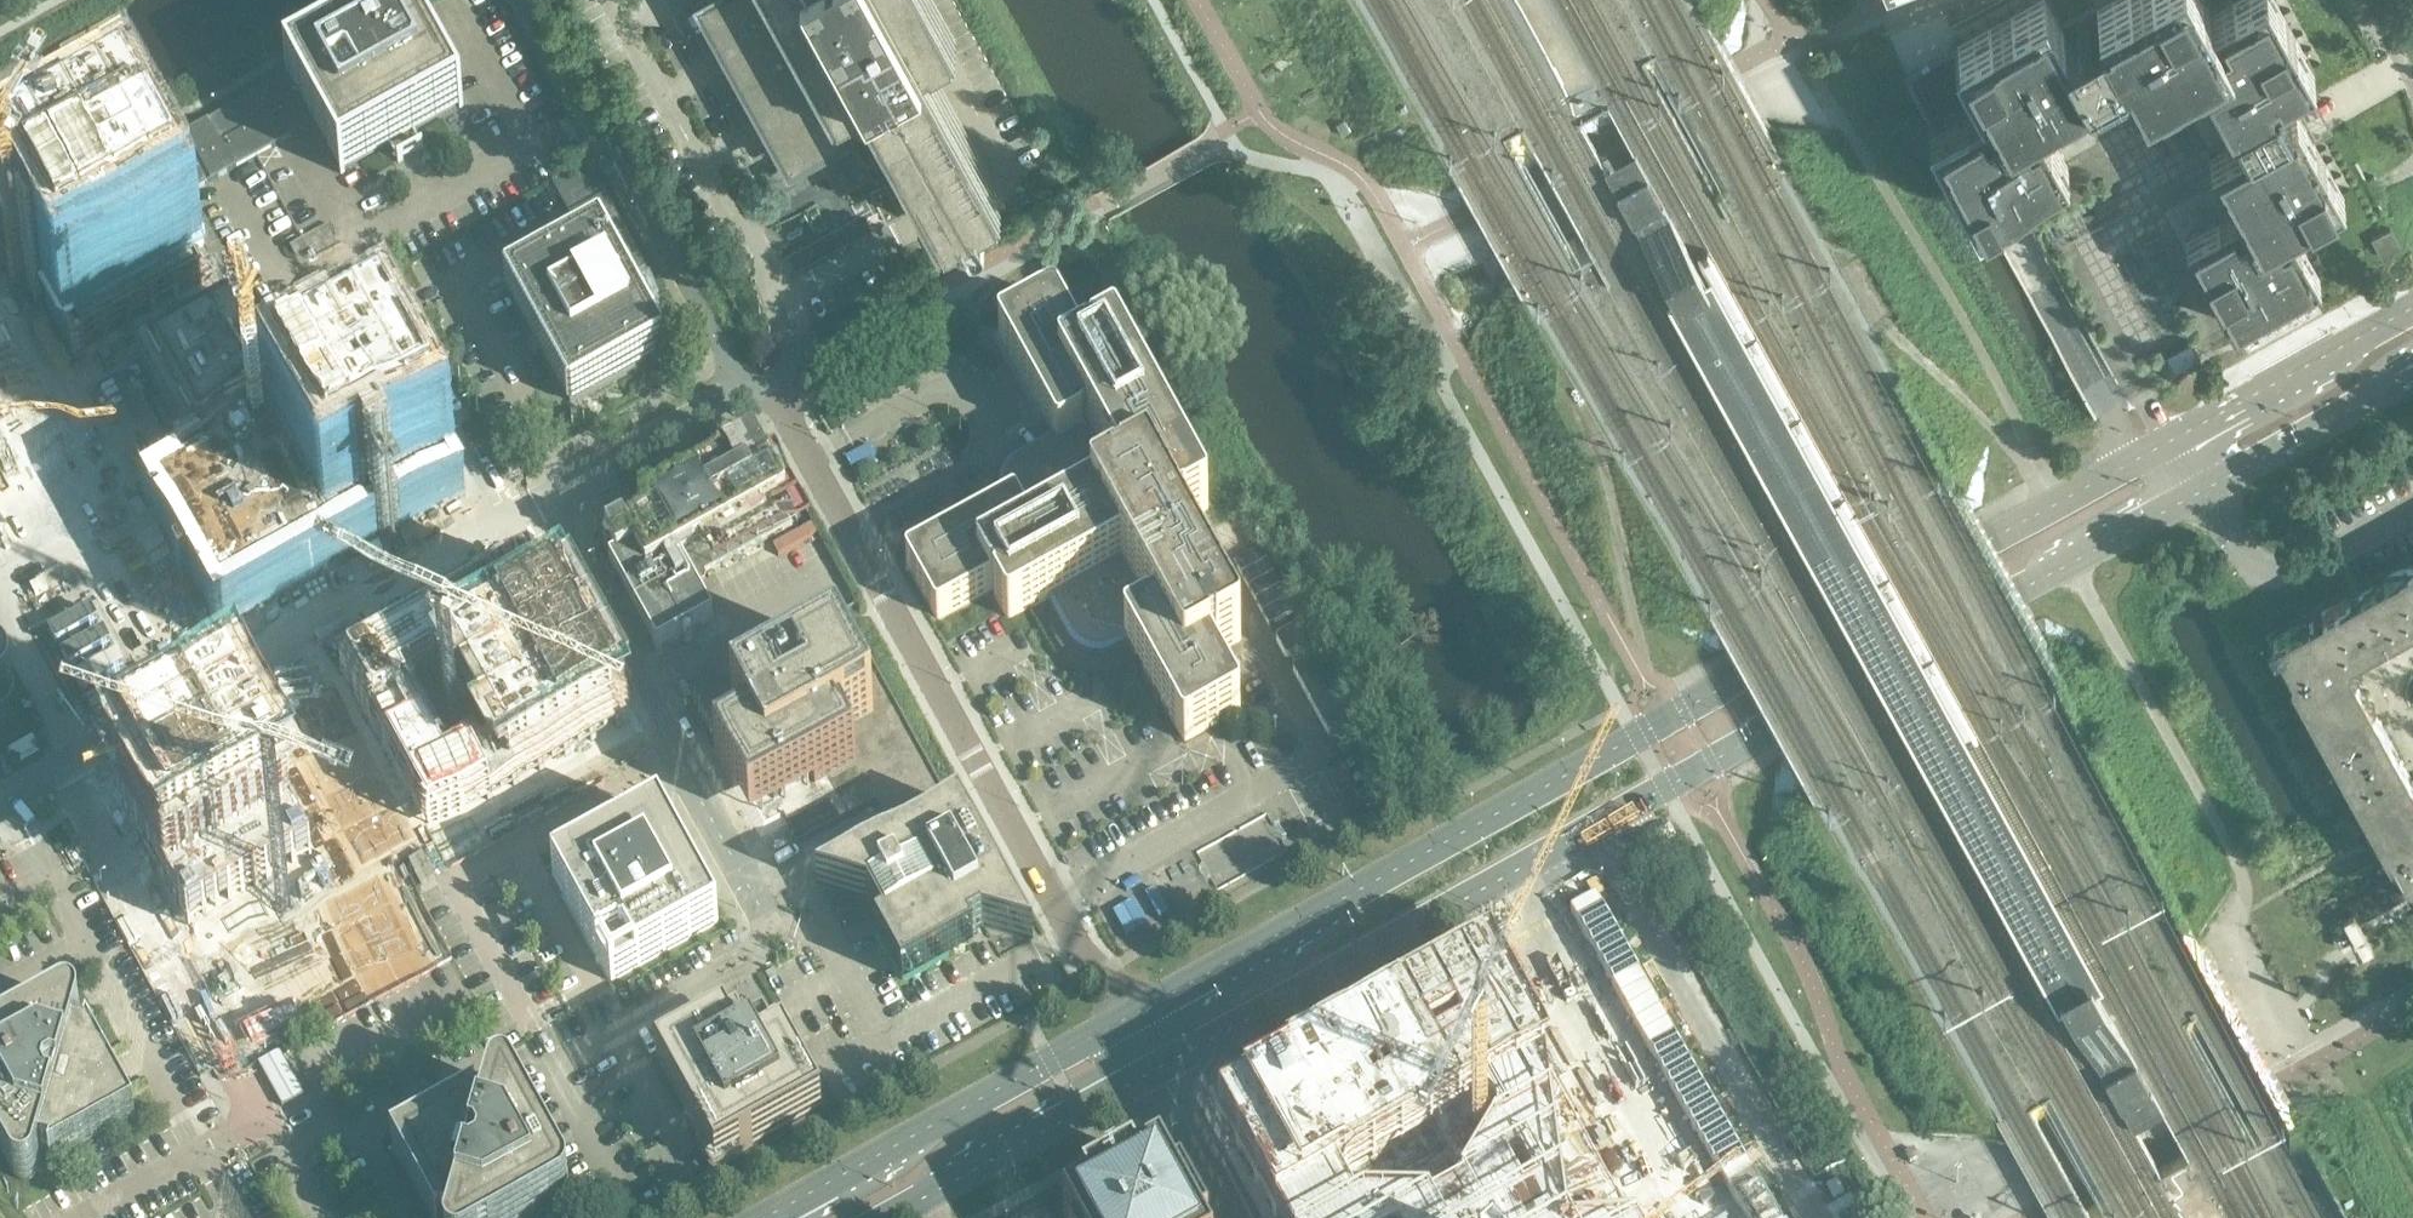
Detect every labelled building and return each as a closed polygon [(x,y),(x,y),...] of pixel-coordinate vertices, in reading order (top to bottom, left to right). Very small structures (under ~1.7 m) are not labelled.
[(930,0),(701,0),(791,163),(825,144),(828,149),(843,140),(841,136),(844,133),(830,107),(838,103),(839,105),(862,92),(861,90),(868,86),(946,227),(965,216),(970,225),(971,226),(973,228),(975,229),(978,229),(980,228),(982,227),(983,226),(985,224),(985,222),(985,220),(985,218),(984,217),(980,208),(999,197),(922,58),(930,54),(931,55),(954,43),(930,0)] [(2092,80),(2088,74),(2064,30),(2048,0),(2032,0),(1957,41),(1959,45),(1922,65),(1909,72),(1937,122),(1935,123),(1934,124),(1981,211),(1983,210),(2001,201),(2011,194),(2013,193),(2068,163),(2038,110),(2087,83),(2092,80)] [(2277,0),(2230,0),(2213,10),(2207,0),(2104,0),(2097,4),(2100,11),(2064,30),(2088,74),(2100,67),(2104,73),(2097,77),(2111,101),(2135,88),(2132,81),(2137,78),(2144,91),(2174,74),(2198,61),(2217,96),(2227,115),(2233,111),(2277,87),(2314,67),(2277,0)] [(460,105),(408,11),(290,75),(291,76),(165,146),(191,193),(317,123),(342,170),(393,142),(399,152),(414,143),(409,133),(460,105)] [(2290,223),(2344,193),(2314,140),(2313,137),(2305,123),(2296,107),(2293,108),(2290,110),(2277,87),(2233,111),(2246,134),(2243,136),(2240,138),(2209,155),(2226,185),(2239,208),(2186,237),(2233,324),(2320,276),(2290,223)] [(0,236),(0,272),(81,418),(199,631),(450,492),(375,357),(295,401),(156,150),(0,236)] [(1664,186),(1665,185),(1650,156),(1638,163),(1635,157),(1625,163),(1616,168),(1598,178),(1595,172),(1581,180),(1603,220),(1613,214),(1636,201),(1643,197),(1664,186)] [(664,349),(626,280),(646,269),(588,163),(552,183),(584,241),(506,285),(570,401),(664,349)] [(2385,196),(2376,180),(2374,177),(2366,181),(2377,201),(2385,196)] [(81,418),(0,272),(0,463),(81,418)] [(1178,523),(1184,520),(1185,521),(1206,510),(1207,509),(1208,508),(1208,507),(1208,505),(1208,504),(1208,503),(1205,498),(1118,341),(1117,339),(1115,339),(1114,338),(1112,339),(1091,351),(1091,352),(1086,355),(1057,303),(1057,302),(1055,301),(1054,301),(1053,301),(1051,301),(1001,329),(1000,330),(999,331),(999,332),(999,334),(999,335),(1056,438),(1057,439),(1058,440),(1060,440),(1061,440),(1066,437),(1074,451),(1062,458),(1061,456),(1059,455),(1058,454),(1056,453),(1054,453),(1053,453),(1051,454),(1049,455),(1047,456),(1046,457),(1046,458),(1045,460),(1045,462),(1045,463),(1045,465),(1046,466),(1021,480),(1015,502),(1013,502),(1012,503),(909,560),(908,560),(907,561),(907,563),(907,564),(907,565),(935,616),(936,617),(937,618),(939,618),(941,617),(993,589),(996,594),(994,595),(1006,616),(1007,618),(1009,618),(1010,618),(1012,618),(1048,598),(1069,638),(1072,641),(1076,645),(1079,646),(1081,648),(1084,650),(1089,651),(1094,652),(1098,652),(1103,652),(1106,651),(1111,650),(1113,649),(1128,641),(1182,739),(1183,740),(1184,740),(1185,741),(1186,741),(1187,740),(1238,712),(1239,712),(1240,711),(1240,710),(1240,709),(1240,708),(1240,707),(1211,654),(1216,651),(1217,653),(1239,641),(1240,639),(1241,638),(1241,637),(1241,636),(1240,635),(1178,523)] [(977,324),(836,400),(851,425),(965,363),(1008,439),(1033,425),(977,324)] [(2191,343),(2166,356),(2175,373),(2188,366),(2200,360),(2191,343)] [(2126,400),(2117,382),(2105,388),(2100,379),(2084,387),(2098,414),(2126,400)] [(705,574),(793,526),(780,503),(786,499),(786,498),(774,475),(779,472),(780,471),(780,470),(781,469),(781,468),(781,467),(781,466),(780,465),(779,463),(778,463),(776,463),(774,463),(769,466),(757,443),(756,443),(755,443),(754,443),(639,506),(639,507),(639,508),(639,509),(646,520),(625,532),(625,531),(624,531),(623,531),(607,540),(606,540),(606,541),(605,542),(604,547),(606,552),(612,554),(613,553),(616,559),(610,562),(610,563),(610,564),(656,648),(657,649),(658,649),(659,649),(681,637),(684,642),(685,643),(686,644),(687,644),(689,644),(690,644),(692,643),(692,642),(693,640),(693,639),(693,637),(692,637),(690,632),(712,620),(713,619),(713,618),(688,573),(698,568),(702,569),(705,574)] [(536,563),(115,796),(206,961),(627,728),(536,563)] [(2409,564),(2348,597),(2374,645),(2398,631),(2402,638),(2412,632),(2412,628),(2411,624),(2412,623),(2412,571),(2409,564)] [(2350,658),(2374,645),(2348,597),(2273,639),(2293,676),(2290,677),(2306,707),(2357,679),(2348,663),(2352,661),(2350,658)] [(1293,628),(1279,636),(1278,636),(1277,637),(1277,638),(1276,639),(1276,640),(1277,641),(1285,656),(1286,657),(1287,657),(1288,658),(1289,657),(1290,657),(1304,649),(1305,648),(1306,647),(1306,646),(1306,645),(1306,644),(1298,629),(1297,628),(1296,628),(1295,627),(1294,627),(1293,628)] [(838,736),(835,731),(874,710),(838,646),(732,704),(747,730),(751,728),(753,733),(715,754),(750,818),(856,759),(842,734),(838,736)] [(1349,721),(1315,660),(1314,659),(1312,658),(1311,658),(1309,658),(1295,666),(1294,667),(1293,668),(1293,669),(1293,670),(1294,671),(1327,733),(1328,734),(1329,734),(1330,735),(1331,735),(1332,734),(1347,726),(1348,725),(1349,724),(1349,723),(1349,722),(1349,721)] [(5,699),(7,697),(9,695),(10,693),(12,691),(12,688),(13,686),(13,683),(13,681),(13,678),(13,676),(12,675),(11,672),(10,670),(8,668),(7,666),(5,665),(2,663),(0,662),(0,701),(5,699)] [(2390,740),(2357,679),(2306,707),(2340,768),(2390,740)] [(2390,740),(2340,768),(2373,829),(2412,808),(2412,781),(2390,740)] [(1033,941),(959,806),(817,885),(868,900),(883,928),(876,932),(902,980),(974,941),(970,934),(983,926),(1033,941)] [(2373,829),(2390,859),(2393,857),(2412,894),(2412,808),(2373,829)] [(718,922),(688,866),(676,846),(659,815),(552,874),(611,981),(718,922)] [(386,862),(204,963),(261,1066),(358,1013),(353,1002),(437,956),(386,862)] [(1488,963),(1216,1114),(1274,1217),(1629,1217),(1488,963)] [(89,1033),(87,1040),(75,1036),(81,1015),(81,1014),(80,1012),(80,1011),(80,1009),(79,1008),(78,1007),(77,1006),(75,1005),(74,1004),(72,1003),(70,1003),(68,1003),(65,1003),(63,1004),(0,1039),(0,1151),(14,1176),(15,1178),(17,1179),(19,1180),(21,1181),(22,1181),(24,1181),(26,1181),(28,1181),(30,1180),(33,1178),(33,1177),(35,1176),(36,1174),(36,1172),(41,1155),(52,1158),(50,1165),(136,1118),(89,1033)] [(822,1109),(798,1066),(763,1003),(657,1062),(702,1142),(697,1145),(713,1176),(744,1159),(741,1154),(822,1109)] [(2184,1092),(2165,1057),(2169,1055),(2165,1047),(2084,1092),(2094,1109),(2103,1105),(2112,1121),(2125,1114),(2121,1105),(2132,1099),(2149,1090),(2153,1098),(2161,1094),(2165,1103),(2184,1092)] [(514,1093),(512,1091),(511,1090),(509,1088),(507,1088),(506,1088),(503,1087),(500,1088),(498,1088),(497,1089),(495,1090),(493,1093),(492,1094),(492,1095),(491,1097),(487,1113),(475,1110),(477,1104),(392,1151),(429,1217),(549,1217),(562,1211),(565,1209),(567,1207),(568,1205),(569,1203),(569,1201),(570,1199),(570,1197),(569,1195),(569,1194),(568,1192),(514,1093)] [(1181,1184),(1174,1188),(1161,1165),(1137,1178),(1133,1170),(1083,1197),(1087,1205),(1064,1217),(1200,1217),(1181,1184)]
